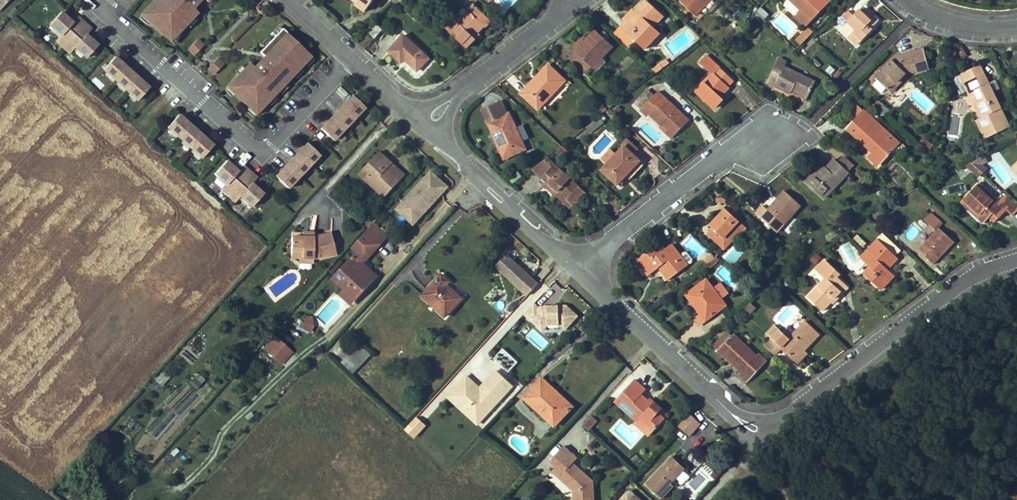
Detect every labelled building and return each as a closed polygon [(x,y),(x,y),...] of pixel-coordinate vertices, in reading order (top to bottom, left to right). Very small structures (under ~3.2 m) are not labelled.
[(140,14),(172,43),(213,0),(154,0),(140,14)] [(356,3),(355,4),(365,11),(373,0),(358,0),(356,3)] [(635,12),(626,21),(620,27),(635,41),(644,50),(660,33),(653,27),(663,16),(646,0),(635,12)] [(696,16),(711,0),(679,0),(696,16)] [(801,11),(794,18),(804,28),(828,3),(824,0),(790,0),(801,11)] [(459,23),(455,19),(446,29),(466,48),(475,38),(473,36),(476,33),(484,25),(485,27),(492,20),(475,5),(463,19),(459,23)] [(762,20),(769,14),(761,6),(754,13),(762,20)] [(743,8),(735,16),(740,22),(749,15),(743,8)] [(632,9),(623,19),(626,21),(635,12),(632,9)] [(871,30),(870,28),(877,21),(866,11),(863,14),(860,11),(854,17),(847,11),(837,22),(842,27),(847,23),(855,31),(848,38),(848,39),(855,46),(871,30)] [(51,26),(88,58),(100,45),(63,13),(51,26)] [(367,31),(374,37),(381,30),(374,23),(367,31)] [(840,30),(848,38),(855,31),(847,23),(842,27),(840,30)] [(620,27),(613,34),(629,48),(635,41),(620,27)] [(315,56),(284,28),(223,91),(255,120),(315,56)] [(797,40),(801,45),(813,33),(808,28),(797,40)] [(595,31),(585,42),(575,52),(569,58),(585,74),(592,67),(596,71),(605,62),(601,57),(612,46),(595,31)] [(405,59),(418,71),(429,59),(404,35),(390,51),(402,62),(405,59)] [(198,38),(187,49),(194,56),(205,45),(198,38)] [(582,39),(572,48),(575,52),(585,42),(582,39)] [(888,91),(906,74),(911,72),(912,73),(930,68),(923,49),(900,56),(900,58),(892,61),(876,78),(878,81),(873,86),(881,94),(886,89),(888,91)] [(227,64),(234,56),(226,50),(219,59),(227,64)] [(102,70),(140,102),(151,88),(114,57),(102,70)] [(218,57),(208,69),(215,76),(226,64),(218,57)] [(713,109),(722,100),(719,97),(728,87),(726,86),(732,81),(706,57),(700,62),(712,73),(695,92),(713,109)] [(652,70),(655,73),(669,63),(666,59),(652,70)] [(793,89),(808,96),(815,82),(785,67),(787,63),(779,59),(768,82),(790,94),(792,92),(793,89)] [(983,118),(980,119),(976,120),(985,139),(1010,128),(980,65),(959,75),(963,84),(977,78),(982,88),(974,92),(978,101),(975,102),(983,118)] [(521,94),(537,110),(564,82),(548,66),(521,94)] [(906,74),(888,91),(890,93),(907,76),(906,74)] [(793,89),(792,92),(807,99),(808,96),(793,89)] [(664,123),(675,135),(688,121),(658,92),(640,111),(646,118),(650,115),(661,126),(664,123)] [(974,92),(968,95),(980,119),(983,118),(975,102),(978,101),(974,92)] [(336,139),(366,108),(353,96),(323,127),(336,139)] [(878,101),(873,107),(884,117),(889,112),(878,101)] [(601,114),(605,109),(598,103),(594,108),(601,114)] [(856,121),(863,112),(857,106),(849,115),(856,121)] [(874,152),(872,154),(868,158),(877,167),(899,145),(863,112),(856,121),(847,131),(854,138),(857,135),(874,152)] [(489,123),(505,159),(525,150),(522,143),(528,140),(522,126),(516,129),(509,114),(489,123)] [(167,129),(204,160),(216,147),(179,115),(167,129)] [(602,124),(598,118),(585,129),(588,134),(602,124)] [(664,123),(661,126),(673,137),(675,135),(664,123)] [(857,135),(854,138),(872,154),(874,152),(857,135)] [(621,145),(624,147),(633,155),(639,149),(628,138),(621,145)] [(921,143),(930,151),(934,147),(925,139),(921,143)] [(291,188),(321,156),(308,144),(278,176),(291,188)] [(622,173),(625,176),(639,162),(633,155),(624,147),(617,155),(608,164),(602,170),(614,182),(622,173)] [(603,159),(608,164),(617,155),(611,150),(603,159)] [(387,169),(392,164),(379,153),(364,169),(370,174),(364,180),(384,198),(400,181),(387,169)] [(837,163),(848,173),(854,167),(843,157),(837,163)] [(552,168),(544,160),(532,170),(541,180),(552,168)] [(215,174),(252,206),(264,193),(227,161),(215,174)] [(848,173),(837,163),(835,161),(827,170),(822,165),(807,183),(824,199),(848,173)] [(400,181),(404,176),(392,164),(387,169),(400,181)] [(976,167),(981,173),(982,173),(986,170),(979,164),(976,167)] [(549,184),(573,207),(585,193),(556,165),(552,168),(541,180),(547,185),(549,184)] [(978,176),(981,173),(976,167),(975,167),(971,171),(978,176)] [(364,169),(359,174),(364,180),(370,174),(364,169)] [(413,226),(450,188),(431,170),(394,208),(413,226)] [(1016,212),(1016,206),(1006,196),(999,202),(979,183),(961,202),(983,223),(989,217),(994,222),(998,218),(999,218),(1006,211),(1013,216),(1016,212)] [(558,196),(571,209),(573,207),(549,184),(547,185),(546,187),(556,197),(558,196)] [(772,205),(767,210),(783,224),(800,206),(785,191),(779,198),(782,200),(777,206),(774,203),(772,205)] [(782,200),(779,198),(774,203),(777,206),(782,200)] [(767,210),(772,205),(767,200),(762,205),(767,210)] [(728,211),(737,220),(741,216),(732,207),(728,211)] [(718,243),(739,222),(737,220),(728,211),(725,209),(709,225),(714,230),(709,235),(718,243)] [(942,225),(930,213),(924,220),(929,225),(936,231),(930,237),(918,250),(933,265),(954,242),(938,228),(942,225)] [(739,222),(718,243),(724,249),(745,227),(739,222)] [(936,231),(929,225),(924,231),(930,237),(936,231)] [(297,258),(312,258),(317,259),(335,253),(330,233),(313,238),(300,238),(290,237),(289,257),(297,258)] [(378,246),(364,233),(351,248),(357,253),(357,254),(365,246),(372,252),(378,246)] [(877,240),(897,258),(901,253),(882,235),(877,240)] [(886,269),(897,258),(877,240),(860,259),(870,268),(864,274),(880,290),(893,276),(886,269)] [(671,245),(665,250),(660,243),(638,260),(649,275),(659,267),(668,280),(687,266),(671,245)] [(353,257),(361,265),(372,252),(365,246),(357,254),(357,253),(353,257)] [(527,296),(539,281),(504,254),(492,269),(527,296)] [(343,290),(354,300),(365,288),(364,286),(366,283),(368,284),(375,277),(361,265),(353,257),(332,280),(343,290)] [(710,269),(719,262),(715,257),(706,264),(710,269)] [(840,293),(842,295),(849,288),(838,278),(840,275),(825,261),(817,270),(826,278),(807,298),(822,312),(830,303),(840,293)] [(449,282),(441,274),(422,295),(445,317),(461,299),(447,285),(449,282)] [(696,301),(692,303),(701,314),(694,319),(699,325),(725,306),(706,280),(690,292),(696,301)] [(539,295),(547,286),(540,281),(533,289),(539,295)] [(696,301),(690,292),(686,295),(692,303),(696,301)] [(830,303),(833,305),(842,295),(840,293),(830,303)] [(756,308),(751,303),(744,307),(750,313),(756,308)] [(538,318),(530,319),(528,320),(523,315),(513,326),(526,338),(529,334),(533,334),(536,337),(549,336),(554,341),(567,328),(555,317),(546,318),(544,320),(540,320),(538,318)] [(313,326),(311,317),(302,316),(301,320),(313,326)] [(310,332),(313,326),(301,320),(298,326),(310,332)] [(772,339),(764,346),(774,356),(781,348),(793,359),(803,350),(805,348),(806,349),(819,335),(805,322),(788,339),(773,325),(765,333),(772,339)] [(719,342),(723,347),(717,352),(741,374),(740,375),(747,382),(767,362),(759,355),(757,357),(733,334),(731,337),(727,333),(719,342)] [(531,343),(536,337),(533,334),(529,334),(526,338),(531,343)] [(270,353),(279,341),(276,338),(265,349),(270,353)] [(282,364),(292,353),(279,341),(270,353),(282,364)] [(719,342),(713,348),(717,352),(723,347),(719,342)] [(371,356),(358,344),(350,352),(362,364),(371,356)] [(798,364),(807,354),(803,350),(793,359),(798,364)] [(362,364),(350,352),(347,356),(355,365),(350,371),(353,373),(362,364)] [(355,365),(347,356),(341,362),(350,371),(355,365)] [(357,374),(364,382),(375,371),(368,364),(357,374)] [(162,385),(169,377),(163,372),(156,380),(162,385)] [(483,418),(512,387),(495,372),(479,389),(476,386),(474,388),(471,385),(473,383),(466,377),(455,388),(462,394),(455,401),(468,412),(472,408),(483,418)] [(551,395),(554,391),(541,379),(523,398),(553,427),(569,411),(551,395)] [(655,417),(658,414),(661,411),(652,402),(650,404),(647,402),(641,396),(645,391),(634,381),(615,402),(638,423),(642,418),(648,424),(647,425),(654,432),(662,423),(655,417)] [(551,395),(569,411),(572,407),(554,391),(551,395)] [(655,417),(662,423),(665,419),(658,414),(655,417)] [(699,423),(689,414),(678,426),(688,435),(699,423)] [(415,439),(427,425),(416,416),(404,430),(415,439)] [(595,425),(598,422),(592,416),(589,419),(595,425)] [(595,425),(589,419),(583,426),(589,431),(595,425)] [(573,499),(593,499),(592,482),(572,463),(577,459),(563,446),(550,460),(556,466),(563,473),(559,477),(573,491),(573,499)] [(671,457),(646,485),(661,499),(673,487),(670,484),(684,469),(671,457)] [(682,483),(694,497),(717,476),(705,462),(682,483)] [(563,473),(556,466),(552,471),(559,477),(563,473)] [(629,489),(619,499),(641,499),(629,489)]
